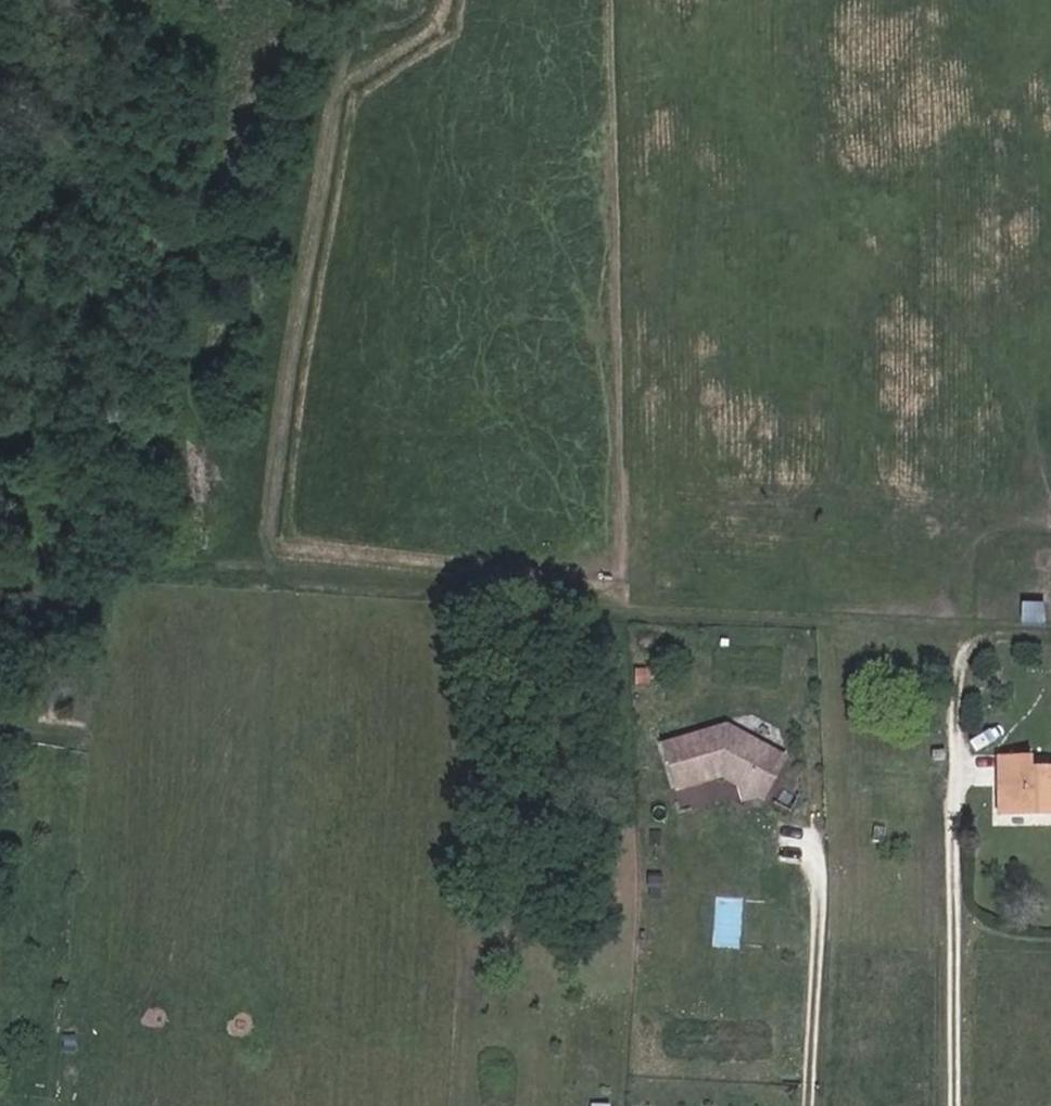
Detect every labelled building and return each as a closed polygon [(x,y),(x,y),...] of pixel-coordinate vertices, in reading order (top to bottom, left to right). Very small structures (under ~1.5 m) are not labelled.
[(760,791),(782,752),(726,720),(664,738),(676,780),(720,768),(760,791)] [(1033,754),(1001,754),(1000,811),(1050,811),(1050,770),(1032,769),(1033,754)]
